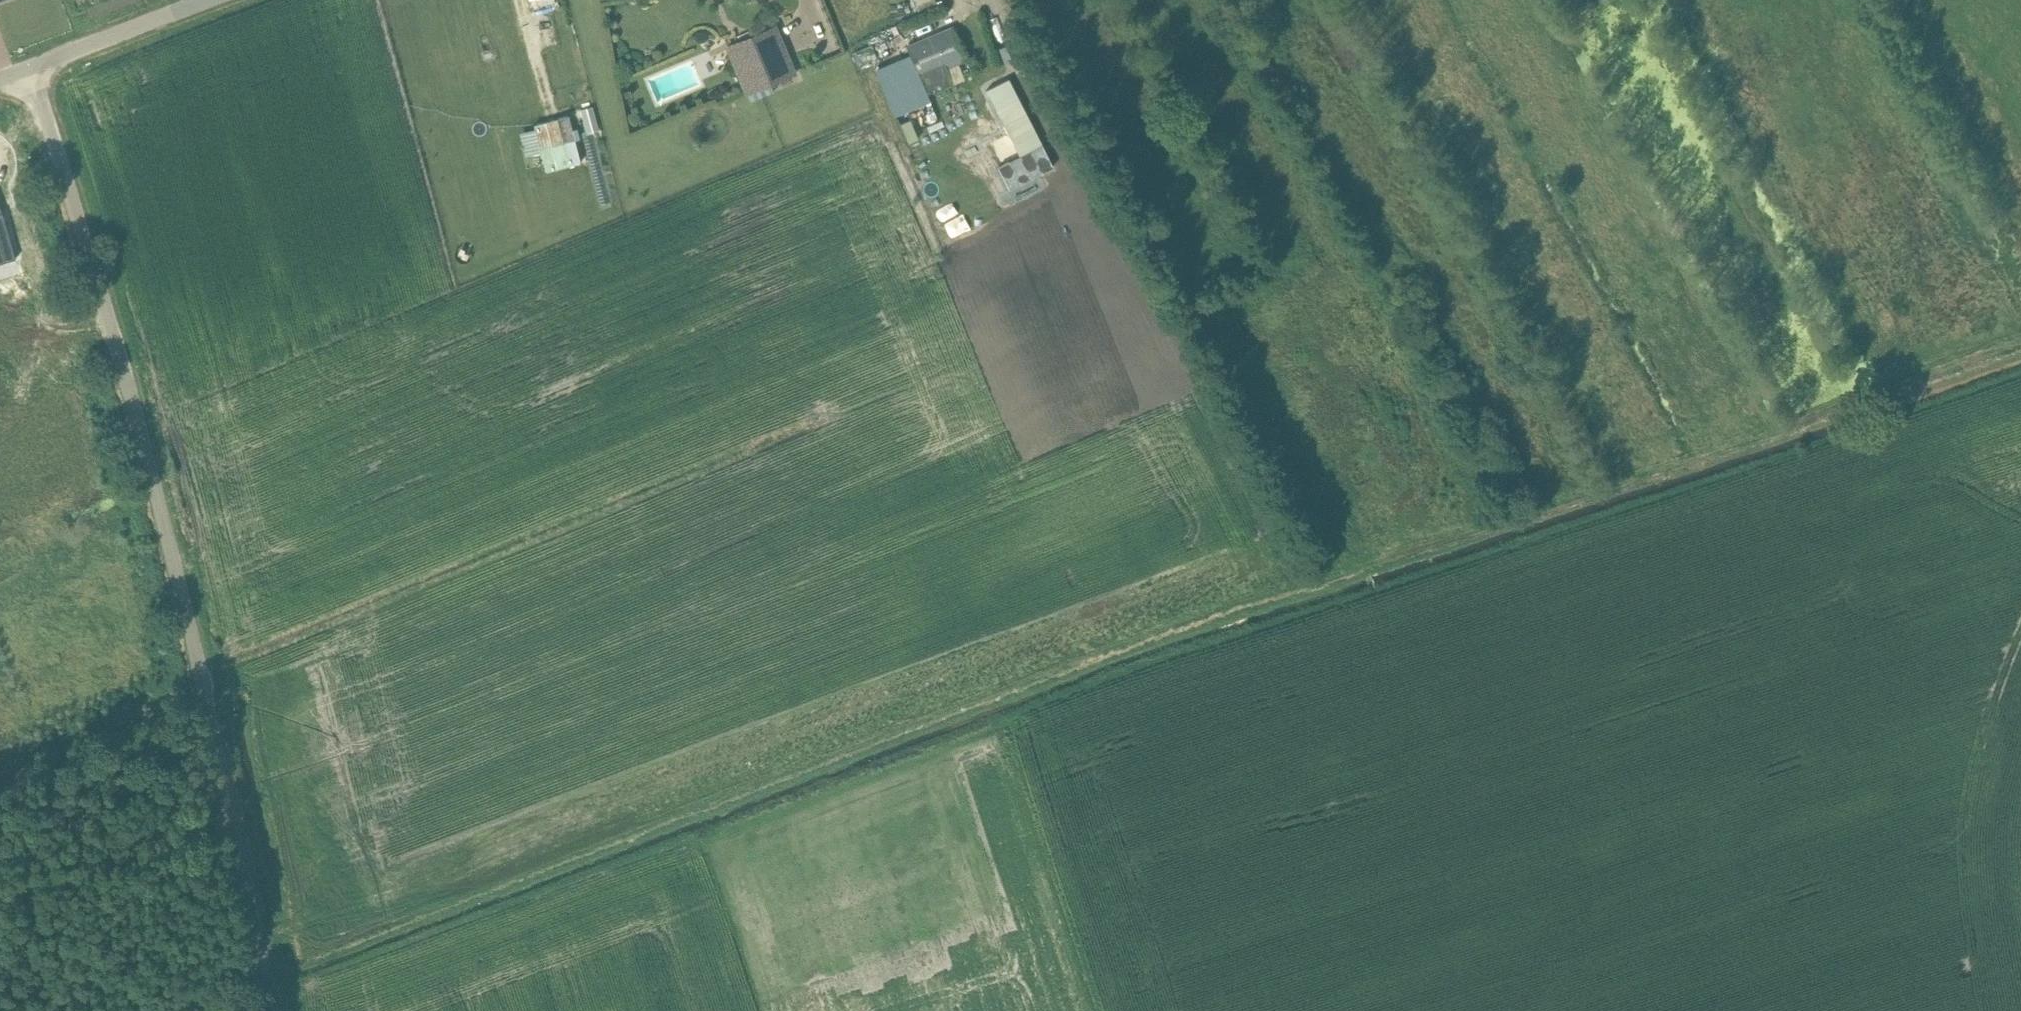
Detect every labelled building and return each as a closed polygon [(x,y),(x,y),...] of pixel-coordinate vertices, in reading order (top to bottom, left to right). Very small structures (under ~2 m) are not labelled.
[(776,26),(726,46),(745,92),(750,90),(751,92),(796,73),(776,26)] [(953,27),(907,46),(927,94),(928,93),(954,83),(947,68),(966,60),(953,27)] [(902,54),(874,65),(894,111),(921,100),(902,54)] [(1042,144),(1008,78),(986,89),(1020,156),(998,167),(1009,189),(1053,166),(1042,144)] [(598,129),(592,106),(581,110),(587,132),(598,129)] [(565,109),(536,121),(550,167),(549,166),(579,155),(565,109)] [(918,137),(911,119),(901,123),(909,141),(918,137)] [(0,212),(0,263),(16,258),(3,212),(0,212)]
